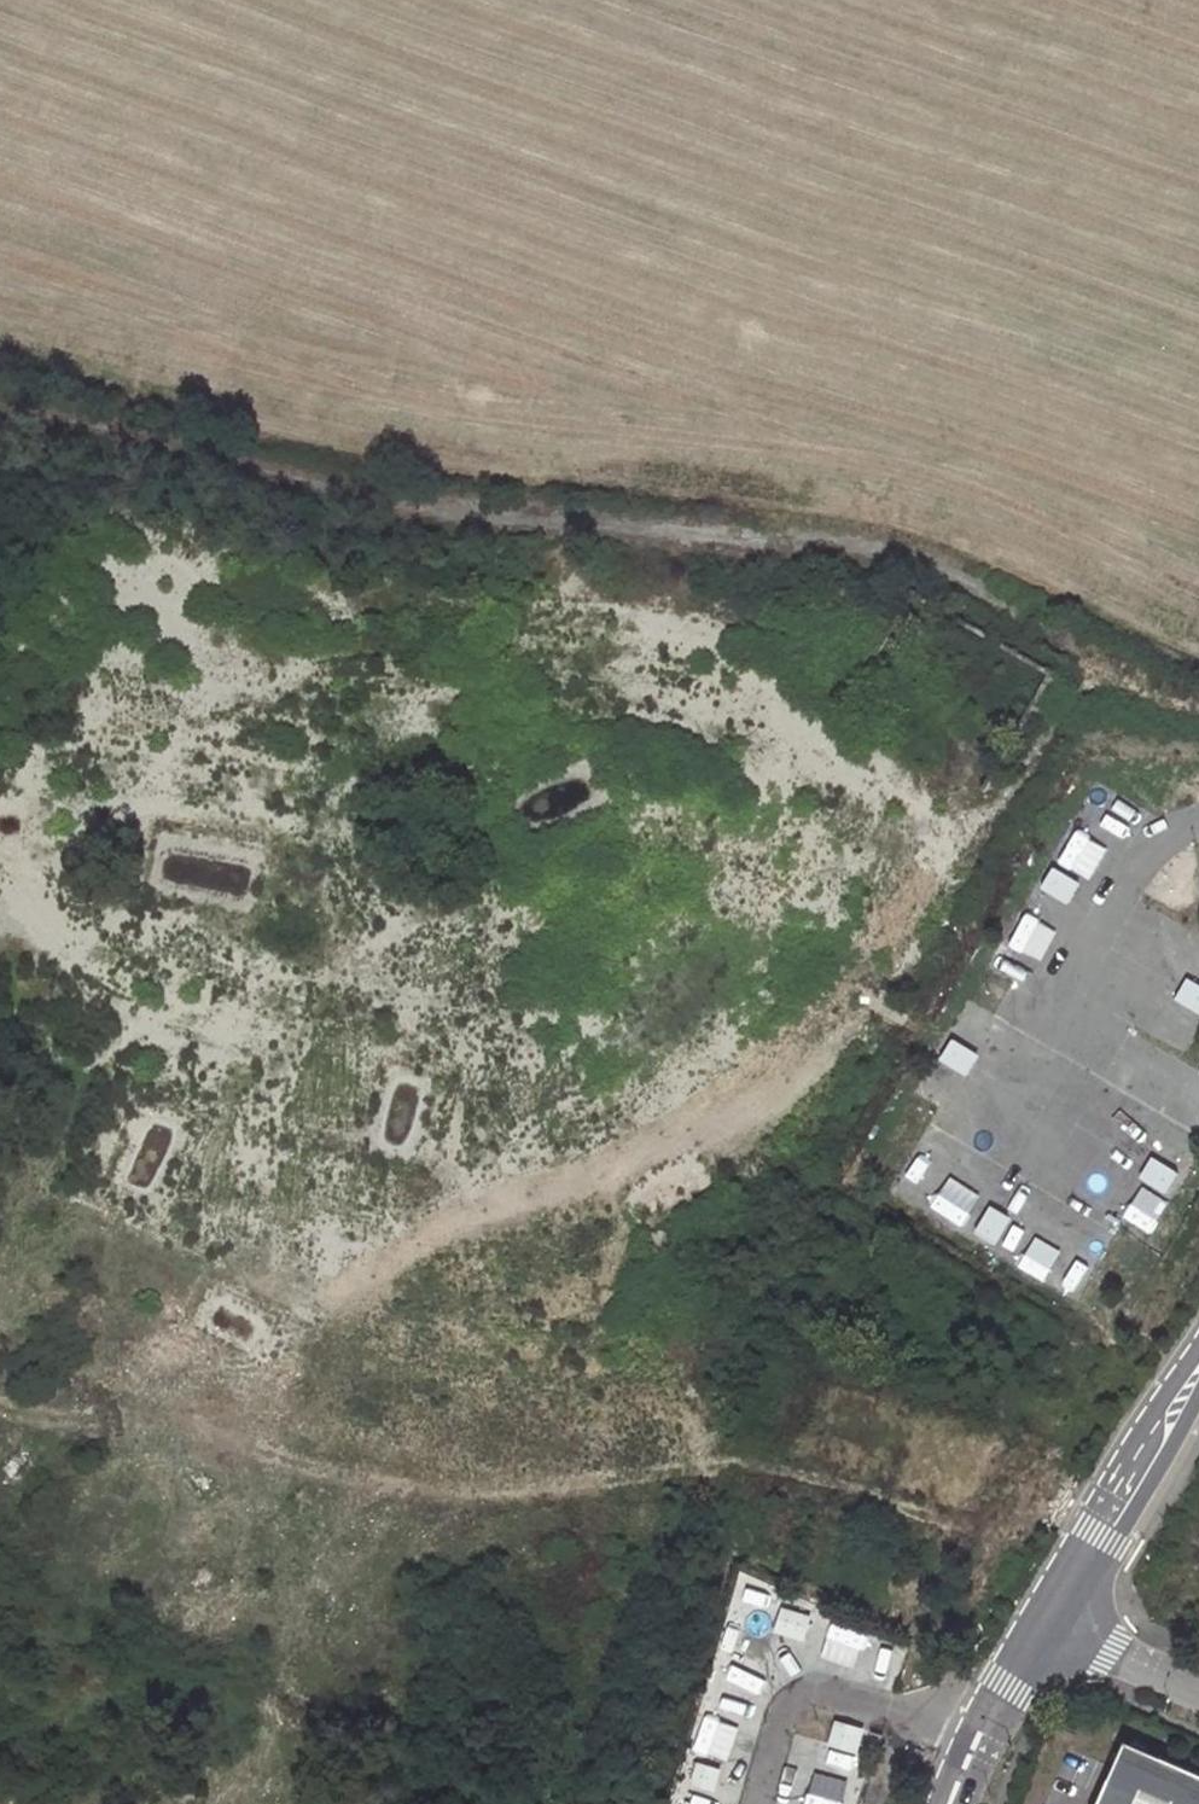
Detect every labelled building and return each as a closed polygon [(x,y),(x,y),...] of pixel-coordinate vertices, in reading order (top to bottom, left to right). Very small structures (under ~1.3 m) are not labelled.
[(813,1615),(780,1605),(772,1633),(805,1642),(813,1615)] [(833,1722),(827,1745),(852,1751),(858,1729),(833,1722)] [(1120,1741),(1092,1803),(1198,1803),(1198,1776),(1120,1741)] [(694,1766),(690,1786),(702,1788),(707,1768),(694,1766)] [(707,1768),(702,1788),(711,1790),(715,1770),(707,1768)]
